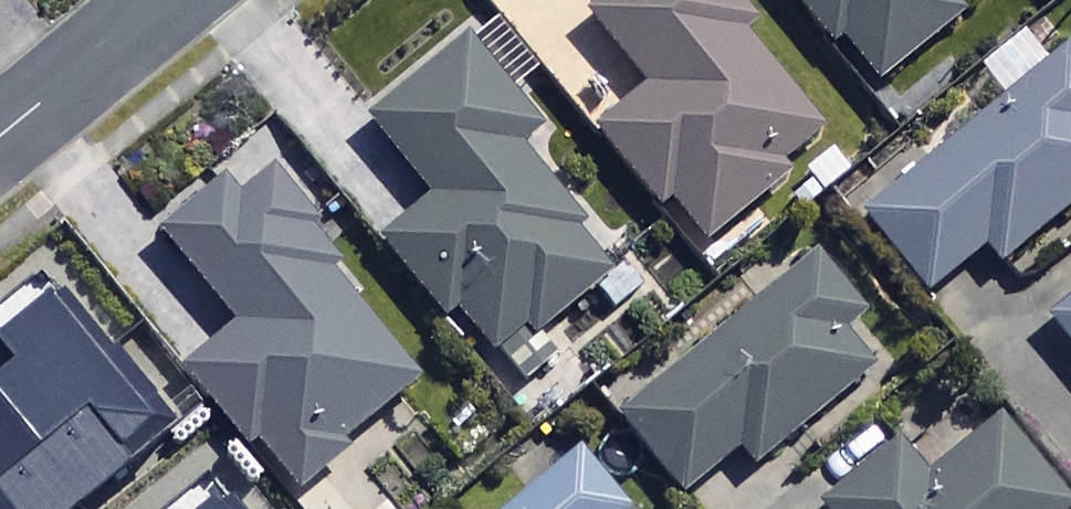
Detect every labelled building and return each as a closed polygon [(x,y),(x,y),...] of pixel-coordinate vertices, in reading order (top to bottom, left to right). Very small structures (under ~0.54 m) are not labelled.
[(740,0),(624,0),(598,22),(658,95),(607,137),(702,253),(837,143),(742,26),(754,17),(740,0)] [(878,93),(992,0),(802,0),(878,93)] [(545,135),(477,49),(380,125),(442,205),(397,240),(500,370),(621,275),(524,151),(545,135)] [(869,218),(934,297),(993,250),(1008,268),(1070,216),(1070,53),(869,218)] [(345,261),(264,175),(233,204),(222,193),(169,243),(247,327),(195,375),(306,493),(426,381),(329,277),(345,261)] [(866,319),(822,265),(630,424),(690,496),(743,452),(759,471),(879,372),(848,334),(866,319)] [(51,284),(0,327),(0,353),(13,368),(0,379),(0,508),(74,508),(172,427),(51,284)] [(1059,324),(1070,340),(1070,315),(1059,324)] [(1004,425),(936,480),(909,447),(833,508),(1070,508),(1004,425)] [(581,456),(520,508),(626,508),(581,456)] [(227,480),(192,508),(252,508),(227,480)]
